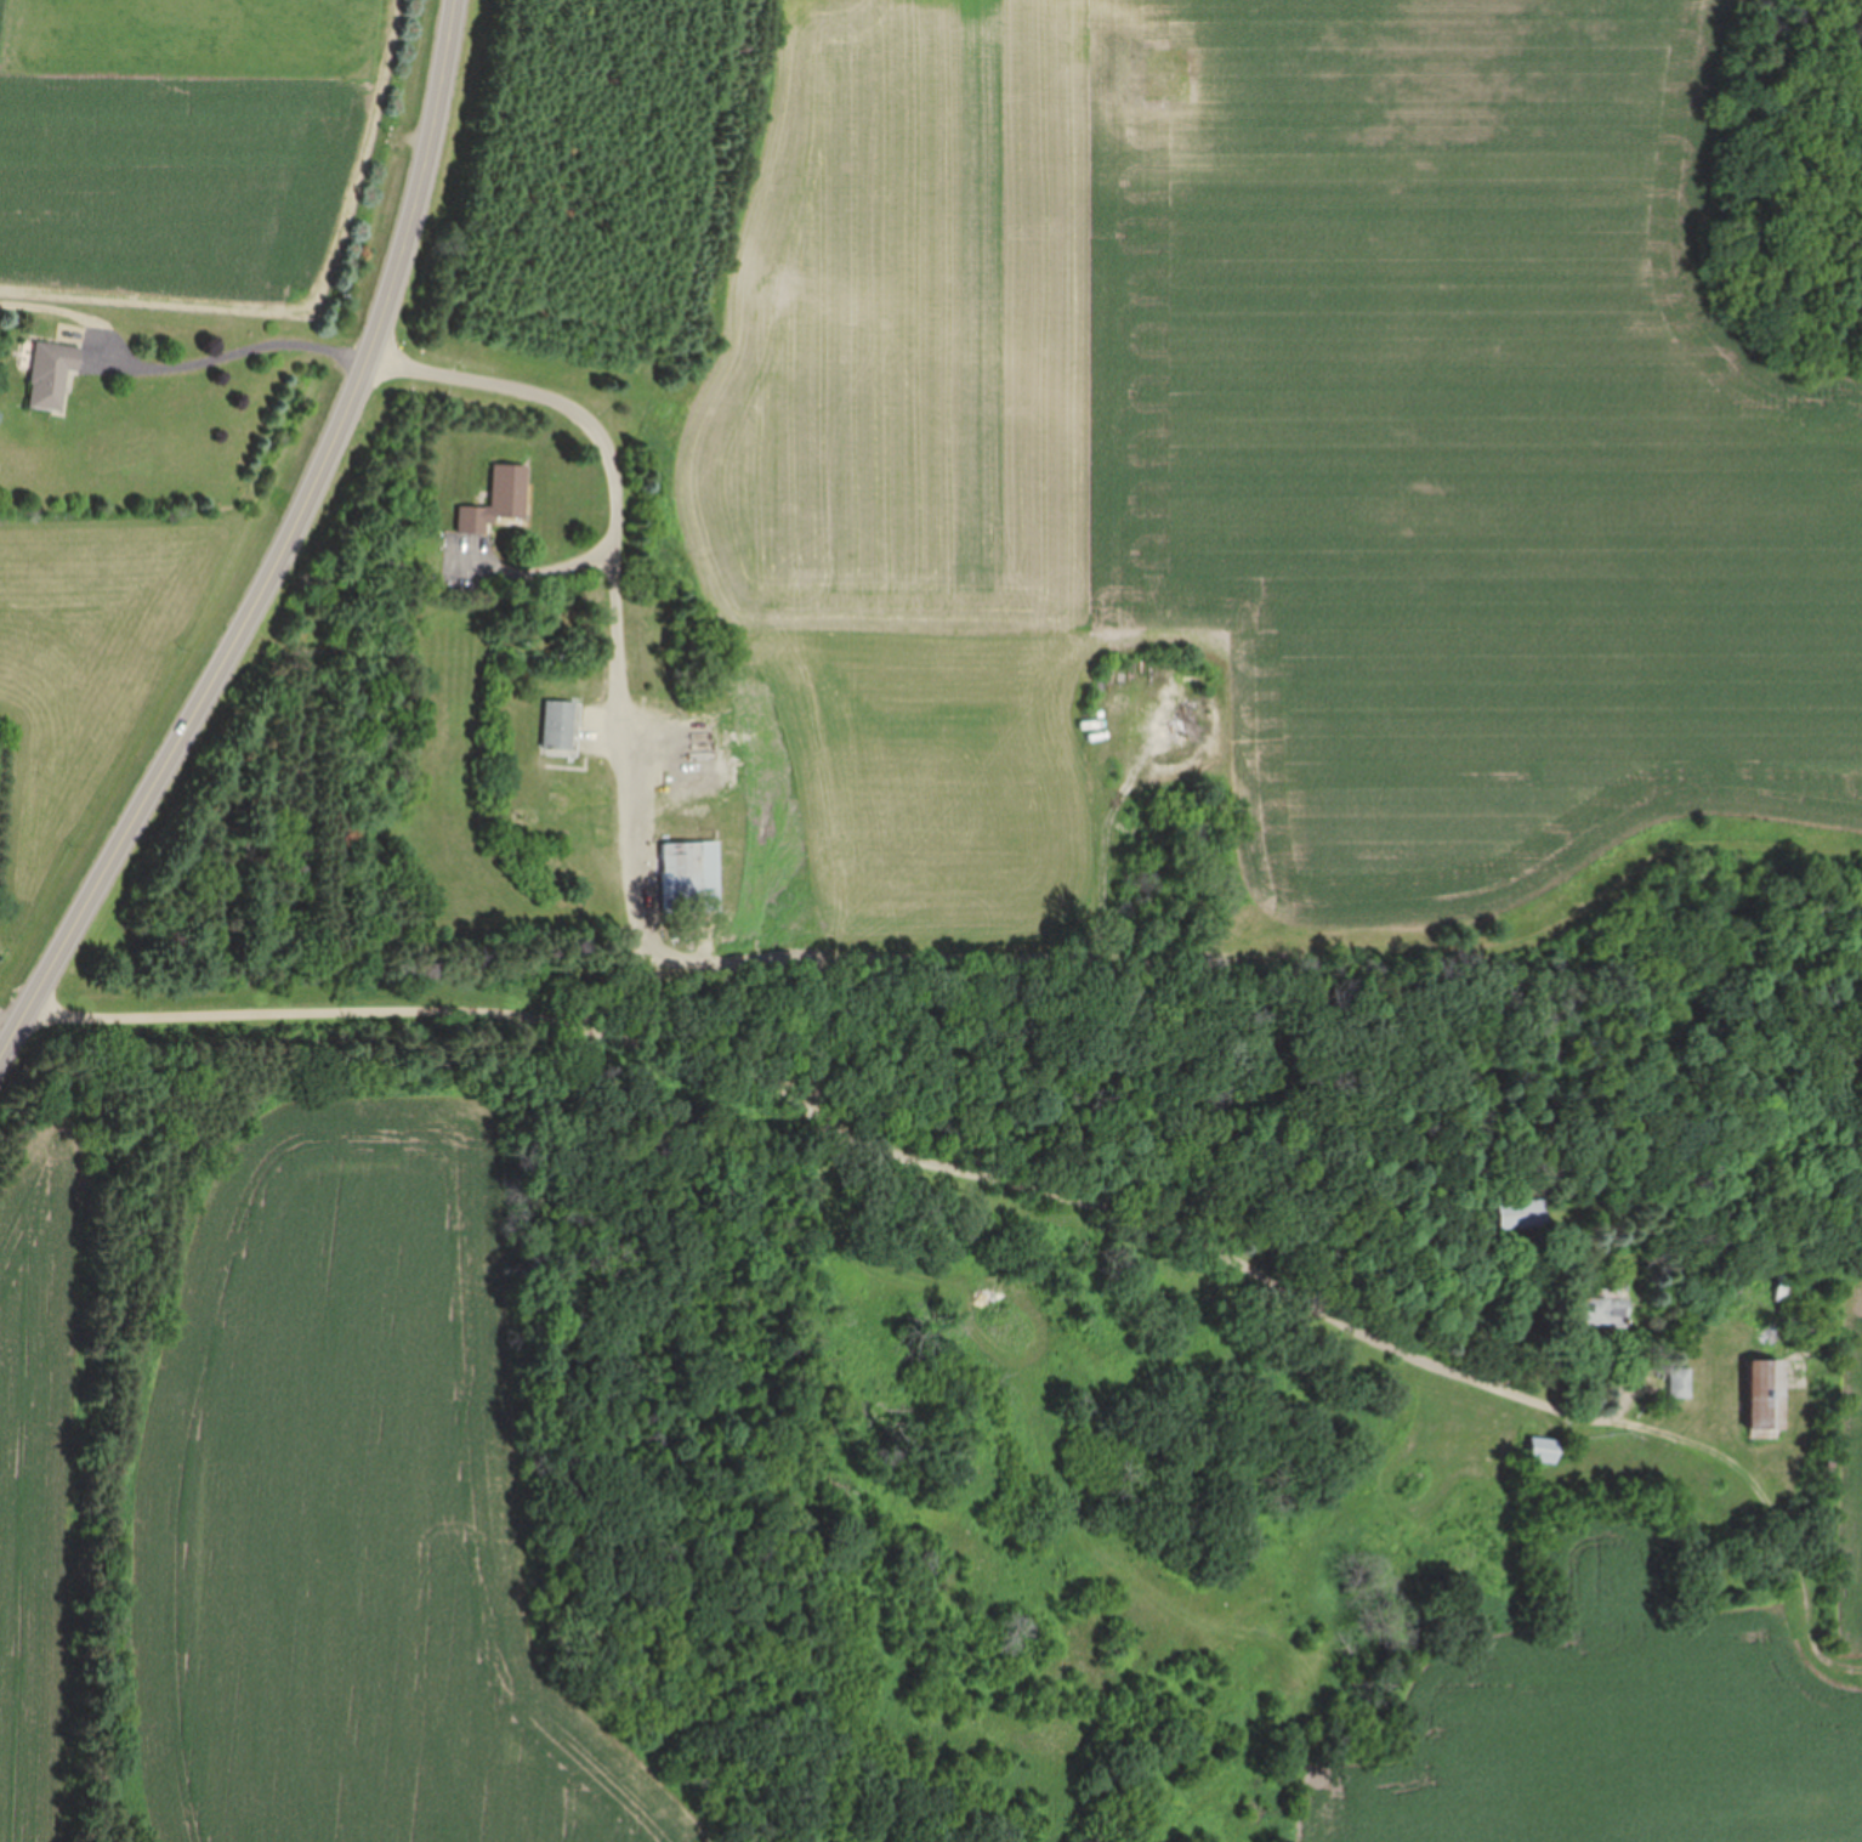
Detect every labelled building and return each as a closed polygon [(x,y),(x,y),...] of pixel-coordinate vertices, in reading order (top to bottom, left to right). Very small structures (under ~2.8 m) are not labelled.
[(78,371),(81,347),(36,342),(28,408),(63,411),(67,370),(78,371)] [(492,507),(458,506),(457,533),(486,534),(486,520),(527,521),(529,466),(493,464),(492,507)] [(547,700),(544,751),(580,753),(583,702),(547,700)] [(665,843),(667,913),(723,911),(721,841),(665,843)] [(1542,1228),(1541,1200),(1493,1202),(1494,1229),(1542,1228)] [(1773,1300),(1782,1300),(1782,1281),(1773,1281),(1773,1300)] [(1599,1298),(1568,1297),(1567,1325),(1621,1326),(1622,1290),(1600,1289),(1599,1298)] [(1742,1360),(1742,1438),(1777,1438),(1777,1360),(1742,1360)] [(1690,1398),(1690,1369),(1668,1369),(1668,1398),(1690,1398)] [(1550,1464),(1553,1441),(1526,1438),(1523,1461),(1550,1464)]
